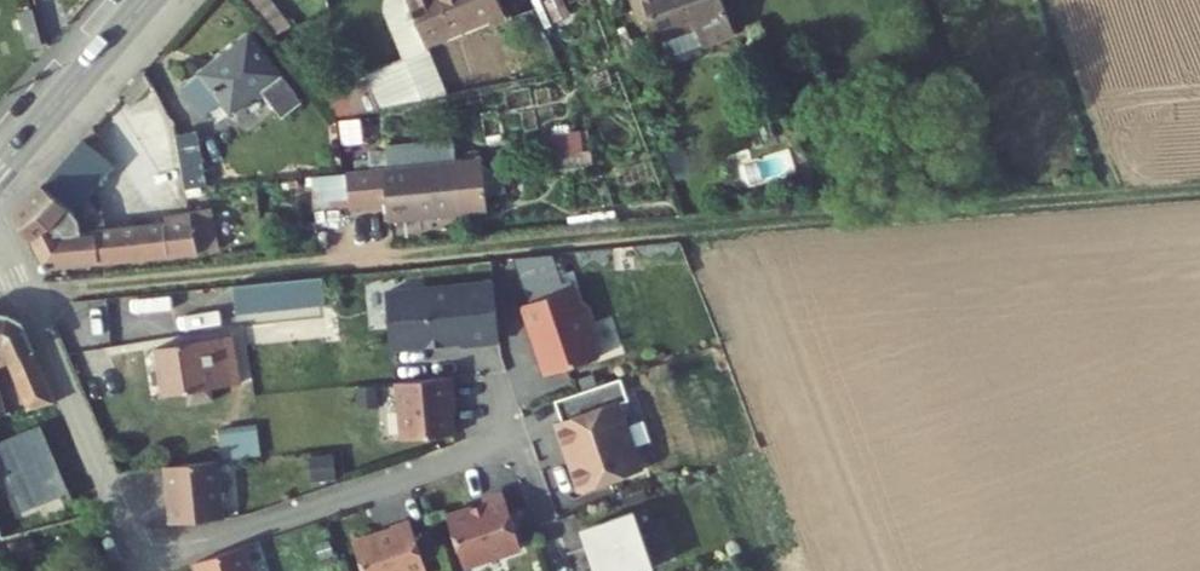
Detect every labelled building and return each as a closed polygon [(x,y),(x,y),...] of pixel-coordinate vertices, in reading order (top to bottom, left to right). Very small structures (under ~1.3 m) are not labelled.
[(272,19),(294,11),(285,0),(256,0),(272,19)] [(428,34),(508,1),(507,0),(414,0),(428,34)] [(641,28),(649,25),(657,44),(693,30),(700,48),(734,35),(721,0),(629,0),(641,28)] [(250,39),(204,80),(237,116),(282,76),(250,39)] [(164,114),(149,119),(169,172),(185,167),(177,146),(164,114)] [(99,127),(21,216),(48,268),(216,245),(211,209),(104,221),(94,193),(126,151),(99,127)] [(550,132),(554,168),(589,163),(585,128),(550,132)] [(199,138),(177,146),(185,167),(194,189),(219,186),(199,138)] [(387,201),(389,217),(483,204),(476,151),(382,164),(387,201)] [(383,201),(387,201),(382,164),(310,174),(315,211),(383,201)] [(550,377),(601,358),(592,331),(595,324),(590,310),(583,307),(572,277),(521,295),(531,322),(533,321),(538,333),(535,335),(550,377)] [(335,280),(322,282),(324,297),(337,296),(335,280)] [(322,282),(240,291),(243,318),(325,309),(324,297),(322,282)] [(463,348),(501,344),(495,286),(386,298),(392,353),(462,345),(463,348)] [(13,363),(33,412),(57,405),(23,329),(0,319),(0,367),(13,363)] [(248,341),(165,353),(172,400),(201,396),(203,408),(227,405),(225,393),(255,389),(248,341)] [(624,379),(558,402),(566,422),(560,424),(569,452),(576,449),(581,462),(574,464),(584,492),(647,470),(623,404),(632,401),(624,379)] [(455,380),(400,386),(406,442),(458,437),(454,402),(458,401),(455,380)] [(11,419),(0,384),(0,422),(11,419)] [(232,438),(235,463),(272,459),(270,434),(232,438)] [(227,464),(177,469),(183,527),(232,522),(227,464)] [(470,569),(527,550),(509,494),(488,501),(490,505),(452,517),(470,569)] [(660,568),(639,502),(582,521),(599,570),(650,570),(660,568)] [(14,548),(0,512),(0,551),(14,548)] [(417,525),(398,531),(399,534),(360,546),(368,570),(432,570),(417,525)] [(204,566),(205,570),(257,570),(249,550),(204,566)]
